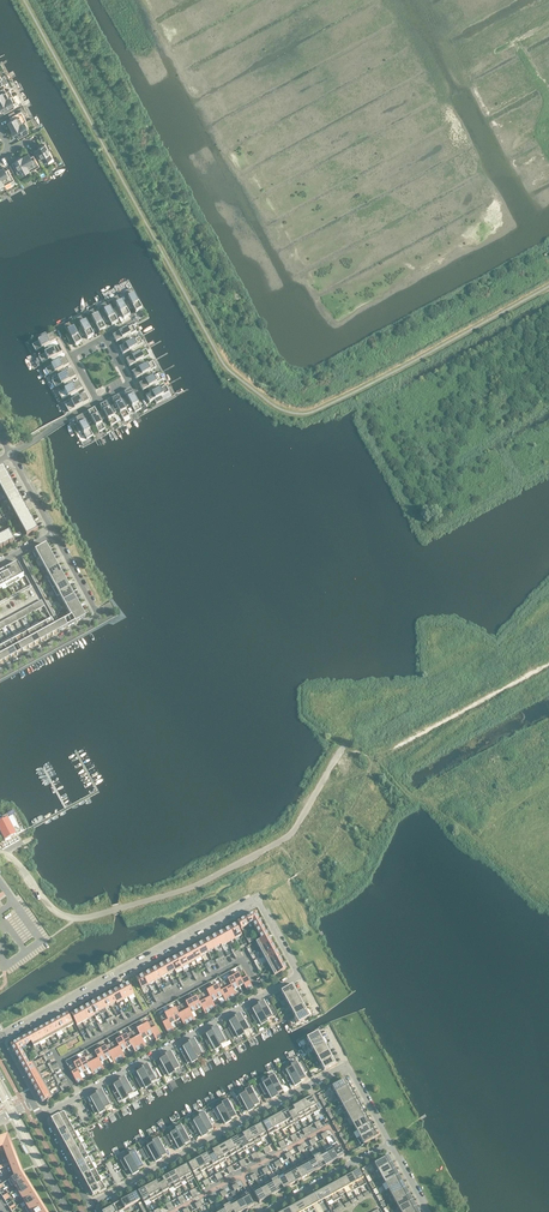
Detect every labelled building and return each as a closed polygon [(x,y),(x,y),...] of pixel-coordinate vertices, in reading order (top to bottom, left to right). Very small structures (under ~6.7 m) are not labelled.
[(3,86),(0,88),(0,101),(12,95),(9,88),(5,90),(3,86)] [(12,95),(0,101),(0,106),(2,109),(4,112),(14,106),(12,103),(13,103),(13,102),(16,101),(12,95)] [(20,110),(10,116),(11,119),(8,121),(12,127),(12,128),(24,121),(26,120),(20,110)] [(28,127),(24,121),(12,128),(15,134),(16,134),(18,137),(28,132),(26,128),(27,128),(26,128),(28,127)] [(46,148),(44,144),(37,147),(38,148),(34,150),(40,160),(43,158),(44,159),(44,158),(45,160),(52,156),(49,149),(47,150),(46,148)] [(30,156),(28,153),(21,156),(29,170),(35,167),(33,164),(37,162),(33,154),(30,156)] [(11,162),(12,163),(9,164),(13,171),(16,170),(17,172),(20,171),(21,171),(23,174),(29,170),(21,156),(14,160),(15,160),(11,162)] [(4,184),(5,188),(15,182),(8,168),(4,170),(3,167),(0,168),(0,178),(4,184)] [(133,308),(135,313),(142,309),(131,289),(125,293),(129,301),(125,303),(129,310),(133,308)] [(117,307),(111,311),(115,317),(117,316),(121,315),(123,319),(130,316),(119,296),(112,299),(117,307)] [(105,314),(99,317),(103,324),(109,321),(111,326),(118,322),(115,317),(111,311),(107,302),(100,306),(105,314)] [(95,309),(88,313),(99,333),(106,329),(103,324),(99,317),(95,309)] [(84,334),(87,339),(94,336),(83,316),(76,319),(81,327),(77,329),(81,336),(84,334)] [(72,341),(75,346),(81,342),(71,322),(64,326),(68,334),(65,336),(69,343),(72,341)] [(127,329),(112,336),(116,343),(121,340),(124,346),(131,342),(128,336),(136,332),(132,325),(127,329)] [(40,341),(32,345),(35,352),(55,341),(52,334),(47,337),(45,334),(38,337),(40,341)] [(124,346),(119,348),(122,355),(142,344),(139,338),(133,341),(131,342),(124,346)] [(47,353),(38,357),(42,364),(62,353),(58,346),(54,349),(52,346),(45,350),(47,353)] [(126,361),(129,367),(134,364),(136,368),(143,364),(141,361),(149,356),(146,350),(126,361)] [(65,359),(45,370),(49,376),(54,373),(57,372),(58,374),(64,370),(63,368),(69,365),(65,359)] [(132,373),(136,379),(141,376),(142,380),(149,376),(148,373),(156,368),(152,362),(132,373)] [(57,379),(52,382),(55,388),(75,377),(72,371),(67,373),(65,370),(64,370),(58,374),(60,377),(57,379)] [(153,377),(139,385),(142,391),(147,389),(150,394),(155,392),(154,390),(156,388),(154,385),(162,380),(159,374),(153,377)] [(66,389),(58,394),(62,400),(68,397),(70,396),(71,398),(77,394),(76,392),(82,389),(78,383),(73,385),(72,382),(65,386),(66,389)] [(150,394),(145,397),(149,403),(154,401),(156,404),(163,400),(163,401),(171,396),(165,386),(160,389),(155,392),(150,394)] [(130,389),(124,393),(127,398),(123,400),(127,407),(130,405),(135,413),(141,409),(130,389)] [(71,403),(65,406),(68,412),(88,401),(85,395),(80,398),(78,394),(77,394),(71,398),(73,401),(71,403)] [(118,396),(112,400),(114,404),(111,406),(115,413),(116,413),(118,411),(123,420),(129,416),(125,408),(121,401),(118,396)] [(106,403),(100,406),(102,411),(99,413),(103,420),(106,418),(111,426),(117,423),(117,422),(109,407),(106,403)] [(111,406),(109,407),(117,422),(120,420),(116,413),(115,413),(111,406)] [(88,413),(99,433),(105,429),(94,409),(88,413)] [(82,416),(76,419),(78,424),(75,426),(79,433),(82,431),(86,439),(93,436),(87,425),(85,422),(82,416)] [(7,473),(0,476),(0,485),(10,479),(7,473)] [(10,479),(0,485),(0,488),(2,492),(13,485),(10,479)] [(17,492),(13,485),(2,492),(5,498),(17,492)] [(20,498),(17,492),(5,498),(9,504),(20,498)] [(24,504),(20,498),(9,504),(12,511),(24,504)] [(27,511),(24,504),(12,511),(16,517),(27,511)] [(31,517),(27,511),(16,517),(19,523),(31,517)] [(34,523),(31,517),(19,523),(23,530),(34,523)] [(38,530),(34,523),(23,530),(26,536),(38,530)] [(14,541),(9,531),(2,535),(8,545),(7,544),(9,543),(9,544),(14,541)] [(50,552),(46,545),(32,552),(36,560),(39,558),(50,552)] [(54,559),(50,552),(39,558),(43,566),(54,559)] [(58,567),(54,559),(43,566),(47,573),(58,567)] [(24,575),(17,563),(11,566),(18,578),(24,575)] [(19,581),(18,578),(11,566),(6,569),(14,584),(19,581)] [(62,574),(58,567),(47,573),(51,580),(62,574)] [(6,569),(0,572),(6,584),(8,587),(14,584),(6,569)] [(66,581),(62,574),(51,580),(48,582),(52,589),(66,581)] [(70,589),(66,581),(52,589),(56,596),(59,595),(70,589)] [(74,596),(70,589),(59,595),(63,602),(74,596)] [(78,604),(74,596),(63,602),(67,610),(78,604)] [(82,611),(78,604),(67,610),(71,617),(67,618),(68,619),(82,611)] [(85,617),(82,611),(68,619),(71,625),(85,617)] [(71,625),(68,619),(67,618),(55,625),(58,631),(58,632),(71,625)] [(51,619),(45,622),(52,635),(58,631),(55,625),(51,619)] [(52,635),(45,622),(39,626),(46,638),(52,635)] [(32,626),(33,629),(40,641),(46,638),(39,626),(38,623),(32,626)] [(40,641),(33,629),(27,632),(34,644),(40,641)] [(26,630),(20,633),(28,648),(34,644),(27,632),(26,630)] [(28,648),(20,633),(14,636),(22,651),(28,648)] [(22,651),(14,636),(8,639),(16,654),(22,651)] [(16,654),(8,639),(1,643),(3,645),(10,658),(16,654)] [(3,645),(0,647),(0,654),(4,661),(10,658),(3,645)] [(0,821),(0,830),(5,839),(15,833),(7,818),(0,821)] [(250,915),(249,916),(252,922),(253,922),(252,922),(252,923),(253,924),(255,923),(254,921),(258,919),(257,916),(257,917),(255,913),(254,913),(252,914),(252,915),(250,916),(250,915)] [(244,919),(243,919),(246,926),(247,925),(250,924),(252,923),(252,922),(253,922),(252,922),(249,916),(248,916),(246,917),(246,918),(245,919),(244,919)] [(246,926),(243,919),(241,921),(240,921),(239,922),(237,923),(241,929),(242,928),(243,928),(244,927),(246,926)] [(259,920),(258,919),(254,921),(255,923),(253,924),(252,924),(253,925),(255,928),(254,928),(255,928),(261,925),(261,924),(260,922),(259,922),(258,920),(259,920)] [(241,935),(236,925),(235,925),(232,926),(229,928),(230,929),(229,930),(234,939),(236,938),(237,938),(237,937),(240,936),(241,935)] [(262,926),(261,925),(255,928),(255,929),(256,930),(256,931),(258,933),(258,934),(264,930),(263,928),(262,927),(261,926),(262,926)] [(230,929),(229,928),(228,929),(226,930),(222,932),(223,933),(228,943),(229,942),(230,941),(231,941),(233,940),(234,939),(229,930),(230,929)] [(265,932),(264,930),(258,934),(258,935),(259,936),(261,939),(267,936),(266,934),(266,933),(265,933),(265,932)] [(223,933),(222,932),(221,932),(219,934),(216,936),(216,937),(221,945),(220,945),(221,946),(222,946),(223,945),(224,945),(227,943),(228,943),(223,933)] [(212,936),(210,937),(209,938),(209,939),(214,949),(215,948),(216,948),(217,947),(219,946),(220,945),(221,945),(216,937),(216,936),(215,935),(214,935),(212,936)] [(269,940),(267,936),(261,939),(255,942),(256,944),(257,945),(257,946),(258,946),(259,948),(259,949),(271,943),(270,942),(269,939),(269,940)] [(209,939),(209,938),(208,939),(205,940),(202,942),(202,943),(207,952),(209,952),(210,951),(213,949),(213,950),(214,949),(209,939)] [(202,943),(202,942),(201,942),(199,943),(199,944),(195,946),(196,947),(201,956),(202,955),(203,955),(204,955),(204,954),(206,953),(207,952),(202,943)] [(273,946),(271,943),(259,949),(260,950),(261,951),(261,952),(263,955),(262,955),(263,956),(274,949),(274,948),(273,946)] [(201,956),(196,947),(195,947),(193,948),(189,950),(190,951),(195,961),(196,960),(197,959),(197,960),(198,959),(197,959),(200,958),(202,957),(201,956)] [(276,953),(274,949),(263,956),(264,957),(264,958),(265,959),(266,961),(266,962),(278,956),(278,955),(277,953),(276,953)] [(190,951),(189,950),(188,951),(186,952),(183,954),(183,955),(188,964),(189,964),(190,963),(191,963),(193,961),(195,961),(190,951)] [(183,955),(183,954),(182,954),(179,955),(176,957),(177,958),(176,959),(181,968),(183,967),(184,967),(184,966),(187,965),(188,964),(183,955)] [(280,959),(278,956),(266,962),(267,963),(268,964),(268,965),(270,968),(270,969),(282,962),(281,962),(280,959)] [(177,958),(176,957),(175,958),(173,959),(169,961),(170,962),(174,971),(175,972),(176,971),(177,970),(178,970),(180,969),(181,968),(176,959),(177,958)] [(166,962),(164,963),(162,964),(163,965),(162,965),(168,974),(169,974),(170,973),(173,971),(174,971),(170,962),(169,961),(169,960),(168,960),(166,962)] [(284,966),(282,962),(270,969),(271,970),(271,971),(272,972),(273,975),(274,976),(277,974),(279,973),(285,969),(285,968),(284,966)] [(163,965),(162,964),(161,964),(159,965),(156,967),(156,968),(161,978),(162,977),(163,977),(164,976),(166,975),(168,974),(162,965),(163,965)] [(248,979),(240,965),(238,967),(241,972),(240,973),(237,975),(234,976),(233,977),(238,987),(240,986),(243,985),(247,991),(249,990),(252,988),(251,988),(252,988),(249,981),(248,979)] [(156,968),(156,967),(155,968),(152,969),(149,971),(149,972),(154,981),(156,981),(157,980),(160,978),(160,979),(161,978),(156,968)] [(149,972),(149,971),(148,971),(146,972),(146,973),(142,974),(143,975),(143,976),(148,985),(149,984),(150,984),(151,984),(151,983),(153,982),(154,981),(149,972)] [(234,976),(231,971),(228,972),(232,978),(231,978),(232,978),(228,979),(225,981),(223,982),(222,983),(231,999),(232,999),(234,998),(237,996),(233,990),(236,988),(238,987),(233,977),(234,976)] [(143,975),(142,974),(141,975),(139,976),(135,978),(139,986),(140,988),(141,989),(142,988),(143,987),(144,987),(146,986),(147,986),(148,985),(143,976),(143,975)] [(223,982),(220,977),(218,978),(221,983),(219,985),(216,986),(213,988),(212,988),(217,999),(219,998),(222,996),(226,1002),(228,1001),(231,1000),(230,1000),(231,999),(222,983),(223,982)] [(213,988),(210,982),(207,983),(210,989),(207,991),(204,992),(204,993),(202,994),(201,994),(210,1011),(211,1010),(211,1011),(213,1009),(216,1008),(212,1002),(215,1000),(217,999),(212,988),(213,988)] [(132,990),(128,984),(127,984),(125,985),(122,987),(123,988),(128,997),(129,997),(128,997),(130,996),(133,995),(134,994),(133,992),(132,990)] [(294,985),(281,992),(284,998),(283,999),(297,991),(295,992),(292,986),(294,985)] [(123,988),(122,987),(121,987),(119,988),(117,990),(117,991),(122,1000),(123,1000),(124,999),(124,1000),(124,999),(127,998),(128,997),(123,988)] [(202,994),(199,988),(197,989),(200,995),(198,996),(195,998),(192,999),(191,1000),(196,1010),(198,1009),(201,1008),(205,1014),(207,1013),(209,1011),(210,1011),(201,994),(202,994)] [(117,991),(117,990),(116,990),(111,993),(112,994),(111,994),(116,1003),(116,1004),(117,1003),(118,1003),(119,1002),(121,1001),(122,1000),(117,991)] [(297,991),(283,999),(285,998),(288,1004),(286,1005),(287,1005),(301,997),(299,998),(295,992),(297,991)] [(107,994),(106,994),(105,995),(105,996),(110,1006),(111,1005),(112,1005),(113,1004),(115,1003),(116,1003),(111,994),(112,994),(111,993),(110,992),(107,994)] [(192,999),(189,994),(186,995),(189,1001),(186,1002),(183,1004),(181,1005),(180,1006),(189,1022),(190,1022),(192,1021),(195,1019),(191,1013),(194,1011),(196,1010),(191,1000),(192,999)] [(105,996),(105,995),(104,996),(99,998),(100,999),(99,999),(105,1009),(105,1008),(106,1008),(107,1007),(109,1006),(110,1006),(105,996)] [(301,998),(301,997),(287,1005),(288,1005),(291,1011),(290,1011),(290,1012),(304,1004),(302,1005),(299,999),(301,998)] [(100,999),(99,998),(96,1000),(93,1001),(94,1002),(99,1012),(100,1011),(101,1011),(104,1009),(105,1009),(99,999),(100,999)] [(181,1005),(178,1000),(176,1001),(179,1006),(177,1008),(174,1009),(171,1011),(169,1012),(175,1022),(177,1021),(180,1019),(184,1025),(186,1024),(188,1023),(189,1022),(180,1006),(181,1005)] [(94,1002),(93,1001),(92,1002),(87,1004),(88,1005),(93,1015),(94,1015),(95,1014),(96,1014),(95,1014),(98,1012),(99,1012),(94,1002)] [(257,1004),(258,1006),(266,1021),(276,1015),(270,1005),(267,1007),(264,1002),(263,1001),(257,1004)] [(304,1004),(290,1012),(291,1011),(295,1017),(293,1018),(308,1010),(306,1011),(302,1005),(304,1004)] [(93,1015),(88,1005),(85,1007),(83,1008),(83,1010),(88,1019),(89,1019),(90,1018),(93,1016),(94,1016),(93,1015)] [(171,1011),(167,1005),(165,1007),(168,1012),(165,1014),(162,1015),(162,1016),(160,1017),(159,1017),(163,1025),(164,1027),(168,1034),(169,1034),(171,1032),(173,1031),(170,1025),(173,1023),(175,1022),(169,1012),(171,1011)] [(258,1006),(252,1009),(254,1014),(251,1016),(256,1026),(260,1024),(261,1026),(267,1022),(266,1021),(258,1006)] [(83,1010),(83,1008),(77,1012),(77,1013),(82,1022),(83,1022),(84,1021),(85,1021),(87,1019),(87,1020),(88,1019),(83,1010)] [(308,1010),(293,1018),(294,1018),(295,1017),(298,1024),(311,1017),(311,1016),(309,1017),(306,1011),(308,1010)] [(77,1013),(77,1012),(76,1012),(74,1013),(71,1015),(76,1025),(77,1025),(78,1024),(79,1024),(82,1023),(82,1022),(77,1013)] [(73,1025),(67,1014),(64,1016),(62,1017),(67,1028),(68,1027),(71,1026),(72,1025),(73,1025)] [(234,1017),(235,1019),(243,1033),(253,1028),(247,1018),(244,1020),(241,1015),(240,1014),(234,1017)] [(67,1028),(62,1017),(59,1019),(58,1019),(56,1020),(62,1031),(62,1030),(65,1029),(67,1028)] [(235,1019),(229,1022),(231,1027),(228,1029),(233,1039),(237,1037),(237,1038),(244,1035),(243,1033),(235,1019)] [(62,1031),(56,1020),(53,1022),(51,1023),(50,1023),(56,1034),(57,1034),(57,1033),(59,1032),(60,1032),(61,1031),(62,1031)] [(143,1026),(140,1021),(138,1022),(141,1027),(142,1027),(147,1037),(148,1037),(149,1036),(152,1034),(156,1041),(158,1039),(161,1038),(162,1037),(158,1031),(157,1028),(157,1029),(152,1021),(151,1022),(149,1023),(146,1024),(143,1026)] [(56,1034),(50,1023),(45,1026),(44,1027),(50,1037),(51,1037),(54,1035),(55,1034),(56,1034)] [(132,1032),(129,1026),(127,1027),(130,1033),(131,1032),(140,1049),(141,1049),(144,1047),(146,1046),(142,1040),(146,1038),(145,1038),(147,1037),(142,1027),(141,1027),(138,1029),(137,1029),(134,1031),(135,1031),(132,1032)] [(211,1030),(211,1031),(212,1031),(220,1046),(230,1041),(224,1031),(220,1033),(218,1028),(217,1026),(211,1030)] [(50,1037),(44,1027),(39,1029),(39,1030),(45,1040),(48,1038),(50,1037)] [(45,1040),(39,1030),(34,1033),(33,1033),(39,1043),(40,1043),(42,1041),(43,1041),(44,1041),(45,1040)] [(212,1031),(211,1031),(205,1035),(208,1039),(204,1041),(210,1051),(213,1050),(214,1051),(221,1048),(220,1046),(212,1031)] [(320,1032),(319,1031),(306,1038),(310,1045),(309,1046),(323,1038),(321,1039),(317,1033),(320,1032)] [(122,1038),(119,1032),(117,1033),(120,1039),(121,1038),(126,1049),(127,1048),(126,1048),(128,1047),(128,1048),(131,1046),(135,1052),(137,1051),(140,1050),(140,1049),(131,1032),(130,1033),(128,1034),(125,1036),(122,1038)] [(39,1043),(33,1033),(28,1036),(27,1036),(31,1042),(33,1047),(34,1046),(36,1045),(37,1045),(37,1044),(38,1044),(39,1043)] [(31,1042),(27,1036),(26,1037),(25,1038),(25,1037),(24,1038),(22,1039),(25,1045),(26,1045),(28,1044),(29,1043),(30,1043),(31,1042)] [(111,1043),(108,1038),(106,1039),(109,1045),(110,1044),(119,1061),(120,1060),(123,1059),(122,1059),(125,1058),(121,1051),(124,1050),(124,1049),(126,1049),(121,1038),(120,1039),(116,1041),(113,1042),(111,1043)] [(323,1038),(309,1046),(310,1045),(313,1051),(312,1052),(326,1044),(324,1045),(321,1039),(323,1038)] [(25,1045),(22,1039),(20,1040),(21,1040),(19,1041),(18,1041),(16,1042),(19,1048),(19,1049),(19,1048),(20,1048),(20,1049),(20,1048),(22,1047),(24,1046),(25,1045)] [(187,1042),(188,1044),(189,1044),(197,1059),(206,1053),(201,1043),(197,1045),(195,1040),(194,1039),(187,1042)] [(19,1048),(16,1042),(15,1043),(13,1044),(11,1045),(10,1045),(12,1049),(13,1051),(18,1049),(18,1051),(21,1049),(20,1048),(20,1049),(20,1048),(19,1048),(19,1049),(19,1048)] [(101,1049),(98,1044),(96,1045),(99,1050),(100,1050),(105,1060),(107,1059),(110,1057),(114,1064),(116,1062),(119,1061),(110,1044),(109,1045),(107,1046),(104,1047),(101,1049)] [(189,1044),(188,1044),(182,1047),(185,1052),(181,1054),(187,1064),(190,1062),(191,1064),(198,1060),(197,1059),(189,1044)] [(326,1044),(312,1052),(314,1051),(317,1057),(315,1058),(316,1058),(330,1051),(330,1050),(328,1052),(324,1046),(326,1044)] [(90,1055),(87,1049),(85,1050),(88,1056),(89,1055),(98,1072),(99,1072),(102,1070),(101,1070),(104,1069),(100,1063),(103,1061),(105,1060),(100,1050),(99,1050),(95,1052),(92,1054),(90,1055)] [(330,1051),(316,1058),(316,1059),(317,1058),(320,1064),(319,1065),(333,1057),(331,1058),(328,1052),(330,1051)] [(164,1055),(165,1057),(173,1071),(174,1071),(183,1066),(178,1056),(174,1058),(172,1053),(171,1052),(164,1055)] [(23,1054),(16,1057),(17,1058),(18,1060),(19,1063),(20,1062),(20,1063),(26,1059),(24,1056),(23,1054)] [(80,1061),(77,1055),(74,1056),(75,1058),(78,1062),(79,1061),(84,1072),(84,1071),(86,1070),(86,1071),(89,1069),(93,1075),(95,1074),(98,1073),(98,1072),(89,1055),(88,1056),(86,1057),(83,1059),(80,1061)] [(165,1057),(159,1060),(162,1065),(158,1067),(164,1077),(167,1075),(168,1076),(175,1073),(174,1071),(173,1071),(165,1057)] [(333,1057),(319,1065),(320,1064),(324,1070),(337,1063),(335,1064),(331,1058),(333,1057)] [(26,1060),(26,1059),(20,1063),(20,1064),(21,1064),(21,1065),(21,1066),(23,1068),(29,1065),(27,1062),(27,1061),(26,1060)] [(70,1066),(67,1060),(65,1062),(72,1075),(73,1077),(77,1084),(78,1083),(80,1082),(83,1081),(79,1074),(82,1073),(82,1072),(84,1072),(79,1061),(78,1062),(74,1064),(71,1065),(70,1066)] [(34,1063),(33,1062),(29,1065),(23,1068),(24,1071),(26,1074),(36,1068),(35,1067),(35,1066),(34,1063)] [(301,1062),(298,1064),(297,1062),(290,1066),(291,1067),(300,1082),(306,1079),(303,1074),(307,1072),(301,1062)] [(141,1068),(142,1069),(150,1084),(151,1084),(160,1079),(155,1069),(151,1071),(148,1066),(149,1066),(148,1064),(141,1068)] [(291,1067),(282,1073),(287,1083),(291,1081),(293,1085),(293,1086),(294,1087),(301,1084),(300,1082),(291,1067)] [(37,1069),(36,1068),(26,1074),(27,1077),(29,1079),(29,1080),(39,1074),(39,1073),(38,1072),(37,1069)] [(142,1069),(136,1073),(139,1077),(135,1079),(140,1089),(144,1088),(145,1089),(151,1085),(151,1084),(150,1084),(142,1069)] [(40,1075),(39,1074),(29,1080),(31,1083),(32,1085),(43,1080),(42,1079),(42,1078),(41,1077),(40,1075)] [(278,1075),(275,1076),(274,1075),(267,1078),(268,1080),(276,1095),(277,1095),(283,1091),(280,1087),(284,1085),(278,1075)] [(118,1080),(119,1082),(127,1097),(137,1091),(132,1081),(128,1083),(125,1078),(125,1077),(118,1080)] [(43,1080),(32,1085),(34,1088),(35,1091),(46,1085),(45,1085),(45,1084),(44,1083),(43,1080)] [(268,1080),(258,1085),(264,1095),(268,1093),(270,1098),(271,1100),(277,1096),(277,1095),(276,1095),(268,1080)] [(346,1087),(343,1081),(332,1087),(335,1094),(346,1087)] [(119,1082),(113,1085),(115,1090),(112,1092),(117,1102),(121,1100),(122,1102),(128,1098),(127,1097),(119,1082)] [(46,1086),(46,1085),(35,1091),(37,1094),(38,1096),(38,1097),(49,1091),(48,1090),(48,1089),(47,1089),(46,1086)] [(255,1087),(252,1089),(251,1088),(244,1091),(245,1093),(253,1107),(259,1104),(257,1099),(260,1097),(255,1087)] [(350,1094),(346,1087),(335,1094),(339,1100),(350,1094)] [(95,1093),(96,1095),(104,1109),(114,1104),(108,1094),(105,1096),(102,1091),(101,1089),(95,1093)] [(49,1092),(49,1091),(38,1097),(40,1100),(41,1102),(41,1103),(48,1099),(50,1098),(52,1097),(51,1096),(51,1095),(51,1094),(49,1092)] [(245,1093),(235,1098),(241,1108),(244,1106),(247,1111),(248,1112),(254,1109),(253,1107),(245,1093)] [(353,1100),(350,1094),(339,1100),(342,1106),(353,1100)] [(96,1095),(90,1098),(92,1103),(89,1105),(94,1115),(98,1113),(99,1114),(105,1111),(104,1109),(96,1095)] [(311,1097),(304,1101),(312,1114),(318,1111),(315,1105),(318,1103),(314,1095),(311,1097)] [(232,1100),(228,1102),(228,1100),(221,1104),(222,1105),(230,1120),(236,1117),(234,1112),(237,1110),(232,1100)] [(357,1107),(353,1100),(342,1106),(346,1113),(357,1107)] [(312,1114),(304,1101),(298,1104),(306,1117),(312,1114)] [(306,1117),(298,1104),(292,1107),(300,1121),(306,1117)] [(222,1105),(212,1111),(218,1121),(221,1119),(224,1123),(224,1124),(225,1125),(231,1122),(230,1120),(222,1105)] [(300,1121),(292,1107),(292,1108),(287,1111),(287,1110),(286,1111),(294,1124),(300,1121)] [(360,1113),(357,1107),(346,1113),(349,1119),(360,1113)] [(67,1119),(63,1111),(56,1115),(56,1116),(50,1120),(51,1120),(54,1126),(53,1126),(67,1119)] [(294,1124),(286,1111),(280,1114),(288,1127),(294,1124)] [(209,1113),(205,1114),(204,1113),(198,1116),(199,1118),(207,1133),(213,1129),(211,1125),(214,1123),(209,1113)] [(364,1119),(360,1113),(349,1119),(353,1125),(364,1119)] [(288,1127),(280,1114),(274,1117),(281,1128),(282,1131),(288,1127)] [(281,1128),(274,1117),(268,1120),(275,1132),(281,1128)] [(199,1118),(189,1123),(195,1133),(198,1131),(201,1136),(201,1138),(208,1134),(207,1133),(199,1118)] [(71,1125),(67,1119),(53,1126),(54,1126),(57,1132),(57,1133),(71,1125)] [(367,1126),(364,1119),(353,1125),(356,1132),(367,1126)] [(275,1132),(268,1120),(262,1124),(268,1135),(275,1132)] [(74,1131),(71,1125),(57,1133),(58,1132),(61,1138),(60,1139),(74,1131)] [(186,1125),(182,1127),(181,1126),(175,1129),(176,1131),(184,1145),(190,1142),(187,1137),(191,1135),(186,1125)] [(261,1125),(254,1128),(260,1139),(267,1136),(261,1125)] [(371,1132),(367,1126),(356,1132),(360,1138),(371,1132)] [(262,1142),(260,1139),(254,1128),(248,1131),(256,1145),(262,1142)] [(78,1138),(74,1131),(60,1139),(61,1139),(64,1145),(78,1138)] [(176,1131),(166,1136),(171,1146),(175,1144),(178,1149),(177,1149),(178,1150),(185,1147),(184,1145),(176,1131)] [(256,1145),(248,1131),(242,1135),(250,1148),(256,1145)] [(374,1138),(371,1132),(360,1138),(363,1145),(374,1138)] [(250,1148),(242,1135),(237,1138),(236,1138),(244,1151),(250,1148)] [(0,1141),(0,1148),(2,1148),(3,1151),(7,1159),(13,1156),(10,1149),(6,1138),(0,1141)] [(81,1144),(78,1138),(64,1145),(65,1145),(68,1151),(67,1151),(81,1144)] [(162,1138),(159,1140),(158,1138),(152,1142),(152,1143),(153,1143),(161,1158),(167,1155),(164,1150),(168,1148),(162,1138)] [(244,1151),(236,1138),(230,1141),(236,1153),(238,1155),(244,1151)] [(236,1153),(230,1141),(224,1145),(230,1156),(236,1153)] [(153,1143),(152,1143),(143,1149),(148,1159),(152,1157),(154,1161),(154,1162),(155,1163),(162,1160),(161,1158),(153,1143)] [(336,1143),(330,1146),(337,1160),(344,1156),(336,1143)] [(85,1150),(81,1144),(67,1151),(67,1152),(68,1151),(71,1157),(71,1158),(85,1150)] [(230,1156),(224,1145),(218,1148),(224,1159),(230,1156)] [(337,1160),(330,1146),(324,1150),(331,1163),(337,1160)] [(225,1161),(224,1159),(218,1148),(212,1151),(219,1165),(225,1161)] [(88,1157),(85,1150),(71,1158),(75,1164),(74,1164),(88,1157)] [(331,1163),(324,1150),(318,1153),(319,1155),(325,1166),(331,1163)] [(139,1151),(136,1152),(135,1151),(128,1154),(129,1156),(138,1171),(144,1167),(141,1163),(145,1161),(139,1151)] [(219,1165),(212,1151),(212,1152),(207,1155),(207,1154),(206,1155),(213,1168),(219,1165)] [(213,1168),(206,1155),(200,1158),(206,1169),(207,1171),(213,1168)] [(325,1166),(319,1155),(313,1158),(319,1170),(320,1169),(325,1166),(325,1167),(325,1166)] [(17,1166),(13,1156),(7,1159),(8,1163),(9,1165),(10,1168),(13,1175),(19,1171),(17,1166)] [(129,1156),(120,1161),(125,1171),(129,1169),(131,1174),(132,1176),(139,1172),(138,1171),(129,1156)] [(306,1160),(307,1162),(313,1173),(319,1170),(313,1158),(312,1156),(306,1160)] [(92,1163),(88,1157),(74,1164),(75,1164),(78,1170),(92,1163)] [(206,1169),(200,1158),(194,1161),(200,1172),(206,1169)] [(374,1164),(377,1171),(389,1165),(385,1158),(374,1164)] [(201,1174),(200,1172),(194,1161),(188,1165),(195,1178),(201,1174)] [(313,1173),(307,1162),(301,1165),(307,1176),(313,1173)] [(95,1169),(92,1163),(78,1170),(78,1171),(78,1170),(82,1176),(81,1177),(95,1169)] [(300,1163),(294,1166),(301,1180),(307,1176),(301,1165),(300,1163)] [(186,1165),(180,1169),(186,1180),(187,1182),(194,1179),(186,1165)] [(392,1171),(389,1165),(377,1171),(381,1177),(392,1171)] [(301,1180),(294,1166),(288,1169),(295,1183),(301,1180)] [(98,1175),(95,1169),(81,1177),(82,1177),(85,1183),(84,1183),(85,1183),(98,1175)] [(186,1180),(180,1169),(174,1172),(180,1183),(186,1180)] [(295,1183),(288,1169),(282,1173),(289,1186),(295,1183)] [(356,1172),(352,1175),(359,1188),(366,1184),(359,1171),(358,1172),(357,1171),(357,1172),(356,1172),(355,1172),(356,1172)] [(396,1177),(392,1171),(381,1177),(384,1184),(396,1177)] [(181,1186),(180,1183),(174,1172),(168,1175),(174,1187),(175,1189),(181,1186)] [(23,1179),(20,1173),(8,1180),(11,1186),(13,1185),(23,1179)] [(289,1186),(282,1173),(276,1176),(283,1189),(289,1186)] [(349,1176),(346,1178),(353,1191),(359,1188),(352,1175),(351,1175),(351,1174),(351,1175),(350,1176),(349,1175),(349,1176)] [(102,1182),(98,1175),(85,1183),(89,1189),(88,1189),(102,1182)] [(174,1187),(168,1175),(162,1179),(168,1190),(174,1187)] [(283,1189),(276,1176),(270,1179),(277,1193),(278,1192),(277,1192),(283,1189),(283,1190),(283,1189)] [(399,1184),(396,1177),(384,1184),(388,1190),(399,1184)] [(339,1181),(345,1193),(347,1195),(353,1191),(346,1178),(345,1178),(344,1178),(345,1179),(343,1179),(339,1181)] [(27,1184),(23,1179),(13,1185),(17,1191),(27,1184)] [(169,1192),(168,1190),(162,1179),(161,1179),(162,1179),(156,1182),(163,1195),(169,1192)] [(277,1193),(270,1179),(264,1183),(271,1196),(277,1193)] [(337,1183),(333,1185),(339,1196),(345,1193),(339,1181),(339,1182),(338,1181),(338,1182),(337,1183),(337,1182),(336,1182),(337,1183)] [(106,1189),(102,1182),(88,1189),(88,1190),(89,1189),(92,1195),(91,1196),(92,1196),(98,1192),(99,1193),(106,1189)] [(163,1195),(156,1182),(150,1185),(157,1199),(163,1195)] [(271,1196),(264,1183),(258,1186),(265,1199),(271,1196)] [(30,1190),(27,1184),(17,1191),(15,1192),(18,1197),(20,1196),(30,1190)] [(402,1190),(399,1184),(388,1190),(391,1196),(402,1190)] [(157,1199),(150,1185),(144,1189),(150,1200),(151,1202),(157,1199)] [(327,1188),(333,1200),(334,1202),(340,1198),(339,1196),(333,1185),(332,1185),(331,1186),(330,1186),(327,1188)] [(265,1199),(258,1186),(252,1189),(259,1203),(265,1199)] [(333,1200),(327,1188),(323,1190),(322,1190),(323,1191),(321,1191),(314,1195),(318,1203),(324,1200),(326,1203),(333,1200)] [(150,1200),(144,1189),(138,1192),(144,1203),(150,1200)] [(34,1195),(30,1190),(20,1196),(23,1202),(34,1195)] [(406,1196),(402,1190),(391,1196),(395,1203),(406,1196)] [(254,1206),(246,1192),(240,1196),(247,1209),(254,1206)] [(135,1193),(120,1201),(124,1209),(140,1201),(135,1193)] [(37,1201),(34,1195),(23,1202),(27,1207),(37,1201)] [(314,1195),(310,1197),(307,1199),(305,1200),(305,1199),(305,1200),(301,1202),(307,1211),(310,1211),(314,1210),(312,1206),(314,1205),(318,1203),(314,1195)] [(240,1196),(234,1199),(241,1211),(242,1211),(247,1209),(240,1196)] [(409,1203),(406,1196),(395,1203),(398,1209),(409,1203)] [(234,1199),(228,1202),(229,1204),(233,1211),(241,1211),(234,1199)] [(37,1201),(27,1207),(25,1208),(27,1211),(31,1211),(40,1206),(37,1201)] [(124,1209),(120,1201),(116,1204),(120,1211),(124,1209)] [(295,1206),(299,1211),(307,1211),(301,1202),(301,1203),(300,1202),(301,1203),(299,1203),(299,1204),(295,1206)] [(409,1203),(398,1209),(400,1211),(407,1211),(413,1209),(409,1203)] [(113,1207),(115,1211),(119,1211),(120,1211),(116,1204),(112,1206),(112,1207),(113,1207)]
